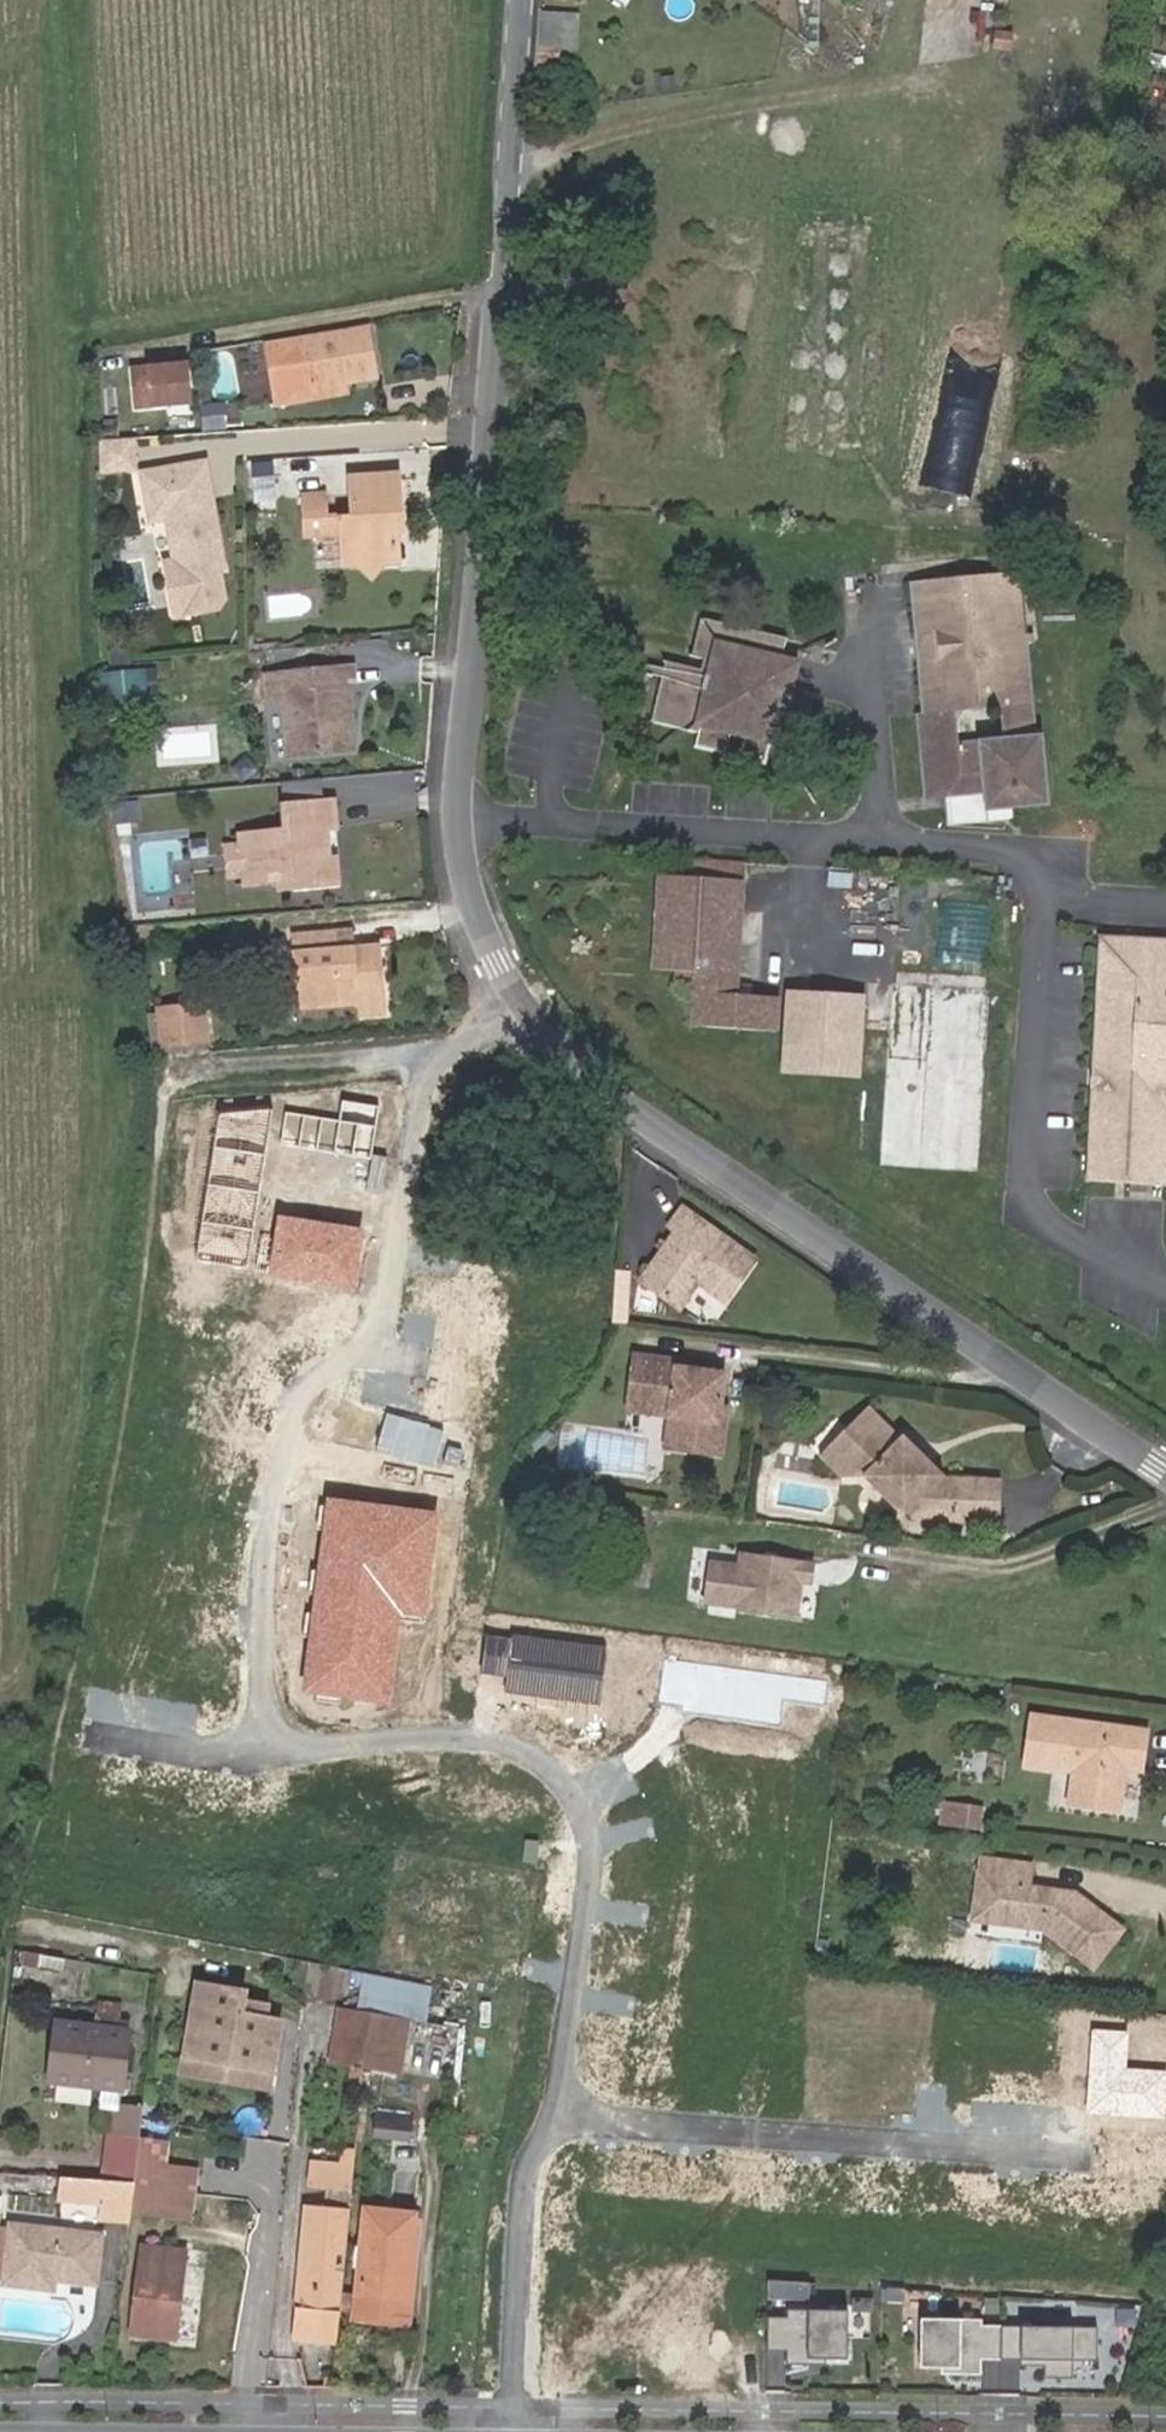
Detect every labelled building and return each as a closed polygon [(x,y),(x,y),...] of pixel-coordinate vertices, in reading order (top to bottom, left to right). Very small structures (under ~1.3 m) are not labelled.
[(538,48),(580,49),(580,12),(538,11),(538,48)] [(1013,51),(1015,31),(992,30),(991,49),(1013,51)] [(271,411),(310,404),(337,400),(336,391),(371,385),(362,339),(350,341),(274,353),(278,373),(267,375),(267,376),(271,411)] [(197,405),(192,369),(140,376),(145,412),(197,405)] [(232,431),(230,408),(199,410),(201,434),(232,431)] [(116,444),(88,446),(89,458),(117,456),(116,444)] [(928,448),(923,488),(971,494),(975,454),(928,448)] [(220,578),(224,577),(205,473),(146,481),(153,534),(171,531),(178,574),(168,575),(177,628),(220,622),(226,613),(220,578)] [(305,501),(307,541),(346,540),(349,570),(360,570),(372,583),(381,570),(391,568),(390,519),(395,518),(393,481),(349,484),(350,521),(324,522),(322,500),(305,501)] [(1027,575),(912,582),(921,721),(916,721),(923,804),(988,799),(989,816),(1050,812),(1045,744),(1039,744),(1027,575)] [(697,653),(712,657),(709,670),(673,662),(657,721),(700,731),(699,745),(728,751),(733,736),(746,739),(742,754),(767,760),(771,745),(781,745),(792,702),(811,706),(812,694),(794,689),(801,661),(784,657),(788,637),(722,621),(726,594),(711,590),(697,653)] [(347,668),(282,672),(286,751),(348,747),(345,687),(348,687),(347,668)] [(148,700),(145,670),(103,674),(105,703),(148,700)] [(135,793),(106,796),(109,820),(138,817),(135,793)] [(330,804),(279,809),(279,821),(238,825),(243,872),(277,869),(279,881),(334,877),(333,845),(325,846),(325,822),(330,821),(330,804)] [(659,857),(658,875),(749,880),(751,863),(659,857)] [(782,988),(742,985),(749,880),(658,875),(652,964),(699,967),(696,1019),(779,1024),(782,988)] [(363,944),(361,931),(297,932),(298,995),(363,995),(364,1010),(390,1009),(387,944),(363,944)] [(1094,940),(1084,1187),(1165,1190),(1165,943),(1094,940)] [(977,1173),(991,990),(890,983),(880,1166),(977,1173)] [(863,1075),(866,987),(789,984),(786,1072),(863,1075)] [(209,1042),(207,1004),(157,1008),(159,1047),(209,1042)] [(352,1115),(352,1090),(258,1088),(257,1113),(352,1115)] [(747,1262),(679,1204),(666,1221),(672,1227),(633,1273),(668,1303),(689,1279),(714,1300),(747,1262)] [(626,1360),(623,1391),(711,1400),(713,1379),(665,1374),(665,1364),(626,1360)] [(711,1400),(623,1391),(621,1403),(660,1407),(658,1422),(678,1425),(675,1456),(716,1460),(720,1426),(708,1424),(711,1400)] [(660,1407),(621,1403),(620,1418),(658,1422),(660,1407)] [(858,1476),(900,1505),(903,1503),(913,1491),(930,1502),(945,1502),(959,1514),(994,1515),(993,1482),(962,1480),(963,1461),(940,1459),(897,1423),(891,1430),(861,1404),(812,1457),(833,1477),(858,1476)] [(655,1454),(675,1456),(678,1425),(658,1422),(655,1454)] [(962,1480),(993,1482),(993,1462),(963,1461),(962,1480)] [(953,1518),(959,1514),(945,1502),(930,1502),(913,1491),(903,1503),(920,1516),(953,1518)] [(439,1516),(332,1501),(305,1694),(390,1706),(403,1618),(424,1621),(439,1516)] [(798,1618),(803,1585),(812,1586),(815,1566),(741,1556),(740,1568),(712,1564),(706,1606),(798,1618)] [(606,1648),(513,1635),(506,1693),(598,1705),(606,1648)] [(1143,1726),(1030,1713),(1026,1756),(1044,1757),(1039,1798),(1115,1806),(1119,1765),(1139,1767),(1143,1726)] [(983,1831),(986,1809),(943,1805),(941,1826),(983,1831)] [(1011,1905),(1008,1925),(1052,1930),(1097,1963),(1123,1924),(1084,1895),(1035,1890),(1037,1867),(988,1860),(983,1902),(1011,1905)] [(981,1922),(1008,1925),(1011,1905),(983,1902),(981,1922)] [(437,2020),(443,1981),(372,1970),(366,2009),(374,2011),(437,2020)] [(233,1989),(200,1984),(190,2058),(275,2070),(282,2019),(244,2013),(248,1991),(233,1989)] [(369,2062),(374,2011),(366,2009),(342,2006),(335,2057),(369,2062)] [(125,2088),(134,2030),(58,2019),(49,2079),(125,2088)] [(453,2075),(458,2028),(423,2024),(419,2071),(453,2075)] [(1093,2029),(1087,2112),(1163,2117),(1165,2080),(1165,2073),(1125,2070),(1128,2031),(1093,2029)] [(275,2070),(190,2058),(188,2076),(273,2087),(275,2070)] [(163,2090),(152,2089),(149,2108),(148,2116),(159,2117),(163,2090)] [(111,2136),(145,2139),(148,2116),(149,2108),(115,2104),(111,2136)] [(375,2111),(374,2139),(413,2140),(414,2112),(375,2111)] [(111,2136),(105,2180),(140,2184),(145,2139),(111,2136)] [(145,2139),(140,2184),(136,2215),(191,2221),(200,2168),(170,2164),(170,2142),(145,2139)] [(313,2190),(355,2193),(357,2170),(316,2165),(313,2190)] [(105,2180),(69,2176),(66,2199),(105,2205),(104,2218),(135,2222),(136,2215),(140,2184),(105,2180)] [(310,2211),(352,2215),(355,2193),(313,2190),(310,2211)] [(99,2219),(100,2206),(64,2204),(63,2216),(99,2219)] [(362,2292),(411,2296),(420,2213),(369,2210),(362,2292)] [(322,2310),(342,2312),(352,2215),(310,2211),(299,2307),(296,2341),(318,2342),(322,2310)] [(106,2276),(109,2235),(22,2226),(17,2285),(64,2288),(66,2272),(106,2276)] [(136,2330),(177,2335),(187,2266),(174,2263),(175,2246),(146,2243),(136,2330)] [(813,2283),(773,2280),(773,2299),(813,2299),(813,2283)] [(409,2324),(411,2296),(362,2292),(359,2318),(409,2324)] [(339,2343),(342,2312),(322,2310),(318,2342),(339,2343)] [(792,2318),(772,2317),(772,2349),(792,2349),(791,2365),(829,2365),(829,2360),(851,2360),(852,2311),(792,2310),(792,2318)] [(983,2317),(922,2316),(921,2365),(944,2366),(944,2372),(981,2373),(981,2358),(1002,2358),(1002,2324),(983,2324),(983,2317)] [(1099,2325),(1002,2324),(1002,2358),(1023,2358),(1023,2364),(1047,2364),(1047,2377),(1073,2377),(1073,2359),(1098,2359),(1099,2325)]
